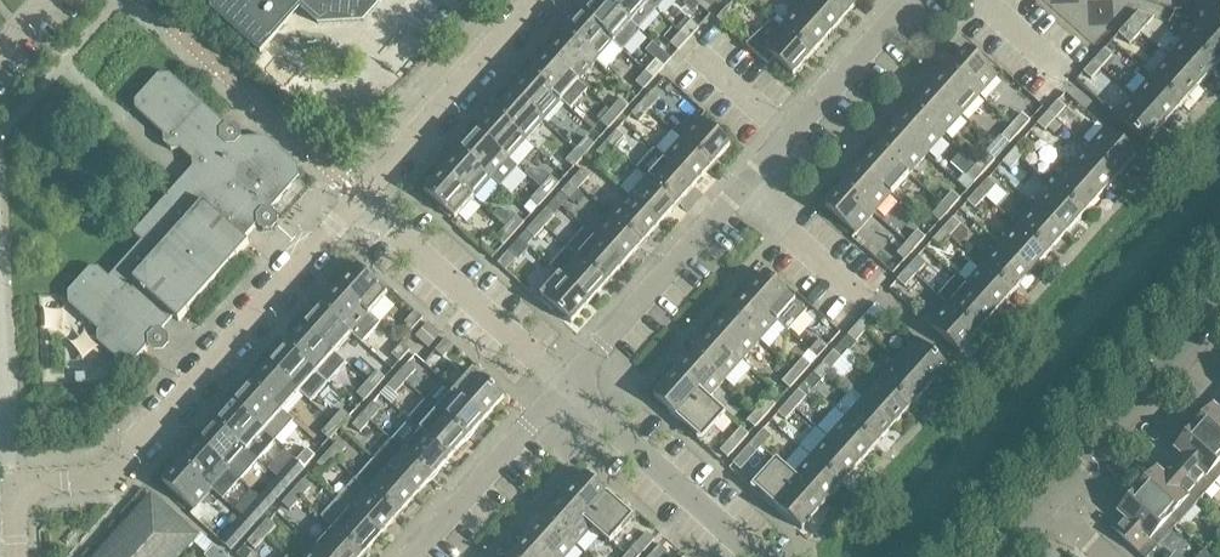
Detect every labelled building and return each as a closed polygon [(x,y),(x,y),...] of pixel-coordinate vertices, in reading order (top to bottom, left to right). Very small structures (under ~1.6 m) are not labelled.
[(211,8),(260,52),(288,21),(284,18),(297,4),(318,23),(363,20),(381,0),(210,0),(211,8)] [(606,0),(597,0),(583,15),(613,42),(631,22),(606,0)] [(645,0),(606,0),(631,22),(648,4),(648,3),(645,0)] [(648,3),(648,4),(655,10),(664,0),(645,0),(648,3)] [(825,0),(806,0),(797,9),(827,37),(844,18),(825,0)] [(844,18),(860,0),(825,0),(844,18)] [(735,14),(727,7),(717,18),(725,25),(735,14)] [(1197,8),(1198,25),(1219,33),(1219,7),(1197,8)] [(797,9),(780,28),(811,55),(827,37),(797,9)] [(1140,33),(1154,17),(1138,11),(1128,22),(1140,33)] [(613,42),(583,15),(566,34),(596,62),(613,42)] [(689,39),(699,27),(691,20),(681,32),(689,39)] [(1140,33),(1128,22),(1119,33),(1131,43),(1140,33)] [(1198,25),(1186,39),(1216,66),(1219,61),(1219,33),(1198,25)] [(793,75),(811,55),(780,28),(763,48),(793,75)] [(689,39),(681,32),(670,43),(678,50),(689,39)] [(596,62),(566,34),(548,54),(578,81),(596,62)] [(1216,66),(1186,39),(1168,58),(1199,85),(1216,66)] [(967,49),(949,68),(980,96),(997,76),(967,49)] [(1112,56),(1104,49),(1093,61),(1101,68),(1112,56)] [(578,81),(548,54),(531,73),(561,101),(570,108),(587,89),(578,81)] [(1199,85),(1168,58),(1151,77),(1181,105),(1199,85)] [(654,78),(664,66),(656,59),(646,71),(654,78)] [(1101,68),(1093,61),(1084,72),(1092,79),(1101,68)] [(980,96),(949,68),(932,88),(962,115),(980,96)] [(654,78),(646,71),(635,82),(643,89),(654,78)] [(561,101),(531,73),(513,93),(543,120),(561,101)] [(234,124),(225,124),(170,74),(159,75),(135,101),(135,109),(163,134),(164,143),(171,150),(180,149),(192,160),(192,169),(134,234),(142,242),(110,278),(98,268),(90,268),(68,293),(69,304),(99,331),(97,333),(98,342),(122,363),(133,363),(148,346),(154,352),(163,351),(169,345),(168,336),(162,330),(174,317),(179,321),(249,243),(244,239),(257,224),(263,230),(272,230),(278,223),(277,214),(271,209),(299,177),(299,166),(266,137),(242,138),(241,129),(234,124)] [(1181,105),(1151,77),(1134,97),(1164,124),(1181,105)] [(962,115),(932,88),(914,108),(944,135),(962,115)] [(660,98),(652,91),(642,103),(650,110),(660,98)] [(543,120),(513,93),(496,112),(526,140),(543,120)] [(1134,97),(1116,117),(1146,144),(1164,124),(1134,97)] [(618,117),(629,105),(621,98),(611,110),(618,117)] [(1065,108),(1057,101),(1048,112),(1056,119),(1065,108)] [(650,110),(642,103),(631,114),(639,121),(650,110)] [(944,135),(914,108),(896,127),(927,155),(944,135)] [(618,117),(611,110),(600,121),(608,128),(618,117)] [(526,140),(496,112),(478,132),(508,159),(526,140)] [(1056,119),(1048,112),(1037,124),(1045,131),(1056,119)] [(1020,133),(1030,121),(1022,114),(1012,126),(1020,133)] [(700,118),(682,138),(712,165),(730,145),(700,118)] [(1020,133),(1012,126),(1001,137),(1009,144),(1020,133)] [(927,155),(896,127),(879,147),(909,174),(927,155)] [(1136,155),(1106,128),(1088,148),(1118,175),(1136,155)] [(607,142),(615,149),(625,137),(617,130),(607,142)] [(508,159),(478,132),(460,152),(491,179),(508,159)] [(583,156),(594,144),(586,137),(575,149),(583,156)] [(682,138),(664,158),(694,185),(712,165),(682,138)] [(1013,151),(1021,158),(1030,147),(1023,140),(1013,151)] [(607,142),(596,153),(604,160),(615,149),(607,142)] [(909,174),(879,147),(861,167),(891,194),(909,174)] [(1118,175),(1088,148),(1070,167),(1101,195),(1118,175)] [(583,156),(575,149),(565,160),(573,167),(583,156)] [(1013,151),(1002,163),(1010,170),(1021,158),(1013,151)] [(491,179),(460,152),(443,171),(473,199),(491,179)] [(985,172),(995,160),(987,153),(977,165),(985,172)] [(694,185),(664,158),(647,178),(677,205),(694,185)] [(985,172),(977,165),(966,176),(974,183),(985,172)] [(891,194),(861,167),(844,187),(874,214),(891,194)] [(1101,195),(1070,167),(1053,187),(1083,214),(1101,195)] [(572,181),(579,188),(590,176),(582,169),(572,181)] [(473,199),(443,171),(425,191),(455,219),(473,199)] [(548,195),(559,184),(551,176),(540,188),(548,195)] [(677,205),(647,178),(629,197),(659,224),(677,205)] [(995,186),(987,179),(978,190),(986,197),(995,186)] [(561,192),(569,199),(574,204),(576,202),(578,203),(584,196),(577,190),(579,188),(572,181),(561,192)] [(874,214),(844,187),(826,206),(856,233),(874,214)] [(1083,214),(1053,187),(1035,206),(1066,234),(1083,214)] [(548,195),(540,188),(530,199),(538,207),(548,195)] [(986,197),(978,190),(967,202),(975,209),(986,197)] [(950,211),(960,199),(952,192),(942,204),(950,211)] [(629,197),(612,217),(642,244),(659,224),(629,197)] [(950,211),(942,204),(931,215),(939,222),(950,211)] [(1066,234),(1035,206),(1018,226),(1048,253),(1066,234)] [(555,215),(547,208),(536,220),(544,227),(555,215)] [(513,234),(524,223),(516,215),(506,227),(513,234)] [(642,244),(612,217),(594,236),(624,263),(642,244)] [(960,225),(952,218),(943,229),(951,236),(960,225)] [(544,227),(536,220),(526,231),(534,238),(544,227)] [(1048,253),(1018,226),(1000,246),(1031,273),(1048,253)] [(513,234),(506,227),(495,238),(503,246),(513,234)] [(624,263),(594,236),(586,228),(568,248),(607,283),(624,263)] [(951,236),(943,229),(932,241),(940,248),(951,236)] [(915,250),(925,238),(917,231),(907,243),(915,250)] [(915,250),(907,243),(897,254),(904,261),(915,250)] [(1031,273),(1000,246),(983,265),(1013,292),(1031,273)] [(607,283),(568,248),(550,268),(559,275),(589,302),(607,283)] [(516,258),(508,251),(497,263),(505,270),(516,258)] [(925,264),(917,257),(908,268),(916,275),(925,264)] [(1013,292),(983,265),(965,285),(996,312),(1013,292)] [(358,266),(339,287),(370,314),(388,294),(358,266)] [(916,275),(908,268),(897,280),(905,288),(916,275)] [(765,274),(747,294),(778,321),(795,301),(765,274)] [(589,302),(559,275),(541,295),(571,323),(589,302)] [(996,312),(965,285),(948,304),(978,331),(996,312)] [(370,314),(339,287),(322,306),(352,333),(370,314)] [(778,321),(747,294),(730,313),(760,340),(778,321)] [(978,331),(948,304),(930,324),(960,352),(978,331)] [(352,333),(322,306),(304,326),(335,353),(352,333)] [(423,318),(415,311),(404,323),(412,330),(423,318)] [(858,323),(866,330),(876,319),(868,312),(858,323)] [(760,340),(730,313),(713,332),(743,360),(760,340)] [(428,323),(415,337),(428,348),(440,334),(428,323)] [(841,343),(850,351),(857,343),(856,342),(866,330),(858,323),(841,343)] [(335,353),(304,326),(287,345),(317,373),(328,382),(346,363),(335,353)] [(743,360),(713,332),(695,352),(726,379),(743,360)] [(446,338),(435,350),(443,357),(453,345),(446,338)] [(917,339),(898,359),(929,386),(947,366),(917,339)] [(809,351),(817,359),(827,347),(819,340),(809,351)] [(391,355),(399,362),(410,350),(402,343),(391,355)] [(824,362),(832,369),(841,358),(842,359),(850,351),(841,343),(824,362)] [(317,373),(287,345),(269,365),(300,392),(317,373)] [(726,379),(695,352),(678,371),(701,392),(708,398),(726,379)] [(801,376),(810,366),(802,359),(793,369),(801,376)] [(898,359),(881,378),(911,406),(929,386),(898,359)] [(824,384),(821,381),(832,369),(824,362),(805,383),(816,393),(824,384)] [(416,370),(408,363),(398,374),(406,382),(416,370)] [(300,392),(269,365),(252,384),(282,412),(300,392)] [(801,376),(793,369),(782,382),(789,389),(801,376)] [(474,370),(456,391),(486,418),(504,398),(474,370)] [(654,396),(678,418),(701,392),(678,371),(677,370),(654,396)] [(375,389),(385,378),(377,371),(367,382),(375,389)] [(406,382),(398,374),(388,386),(395,393),(406,382)] [(881,378),(864,398),(894,425),(911,406),(881,378)] [(375,389),(367,382),(356,394),(364,401),(375,389)] [(282,412),(252,384),(234,404),(276,441),(293,421),(282,412)] [(789,400),(797,407),(806,397),(798,390),(789,400)] [(456,391),(438,410),(468,437),(486,418),(456,391)] [(701,392),(678,418),(702,440),(726,414),(708,398),(701,392)] [(766,415),(775,405),(767,398),(758,408),(766,415)] [(894,425),(864,398),(846,417),(877,444),(894,425)] [(789,400),(778,413),(785,420),(797,407),(789,400)] [(363,413),(371,421),(381,409),(373,402),(363,413)] [(276,441),(234,404),(217,423),(258,460),(276,441)] [(1194,427),(1219,450),(1219,411),(1213,405),(1194,427)] [(766,415),(758,408),(747,421),(754,428),(766,415)] [(332,421),(340,428),(350,417),(342,410),(332,421)] [(438,410),(421,430),(451,457),(468,437),(438,410)] [(363,413),(352,425),(360,432),(371,421),(363,413)] [(846,417),(829,436),(859,464),(877,444),(846,417)] [(321,433),(329,440),(340,428),(332,421),(321,433)] [(217,423),(199,443),(241,480),(258,460),(217,423)] [(1174,448),(1188,461),(1179,471),(1205,494),(1219,477),(1219,450),(1194,427),(1174,448)] [(720,451),(728,458),(748,435),(740,428),(720,451)] [(771,436),(763,429),(732,463),(740,470),(771,436)] [(421,430),(403,449),(433,477),(451,457),(421,430)] [(829,436),(812,456),(842,483),(859,464),(829,436)] [(433,477),(403,449),(392,440),(375,459),(416,496),(433,477)] [(328,453),(336,460),(346,449),(338,442),(328,453)] [(241,480),(199,443),(182,463),(212,490),(223,499),(241,480)] [(305,467),(315,456),(307,449),(297,460),(305,467)] [(328,453),(317,465),(325,472),(336,460),(328,453)] [(812,456),(794,475),(801,481),(825,502),(842,483),(812,456)] [(398,516),(416,496),(375,459),(357,479),(398,516)] [(305,467),(297,460),(286,472),(294,479),(305,467)] [(754,486),(778,508),(801,481),(794,475),(777,460),(754,486)] [(212,490),(182,463),(164,483),(194,510),(212,490)] [(1157,468),(1137,490),(1177,525),(1205,494),(1179,471),(1170,481),(1157,468)] [(561,499),(562,500),(586,521),(609,495),(585,473),(561,499)] [(381,535),(398,516),(357,479),(339,499),(350,508),(381,535)] [(293,492),(300,499),(311,488),(303,480),(293,492)] [(801,481),(778,508),(802,529),(826,503),(825,502),(801,481)] [(270,506),(280,495),(272,488),(262,499),(270,506)] [(1118,512),(1132,524),(1122,534),(1147,556),(1149,556),(1177,525),(1137,490),(1118,512)] [(293,492),(282,503),(290,511),(300,499),(293,492)] [(633,517),(609,495),(586,521),(593,527),(610,543),(633,517)] [(196,536),(152,497),(98,556),(177,556),(196,536)] [(270,506),(262,499),(251,511),(259,518),(270,506)] [(333,528),(363,555),(381,535),(350,508),(339,499),(322,518),(333,528)] [(586,521),(562,500),(545,520),(575,547),(593,527),(586,521)] [(276,527),(268,519),(258,531),(265,538),(276,527)] [(545,520),(528,539),(548,556),(566,556),(575,547),(545,520)] [(316,547),(326,556),(361,556),(363,555),(333,528),(316,547)] [(233,531),(223,543),(231,550),(241,539),(233,531)] [(265,538),(258,531),(247,543),(255,550),(265,538)] [(654,539),(647,532),(625,556),(639,556),(654,539)] [(528,539),(511,556),(548,556),(528,539)] [(660,544),(649,556),(663,556),(668,551),(660,544)] [(206,556),(227,556),(214,545),(204,556),(206,556)] [(307,556),(326,556),(316,547),(307,556)]
